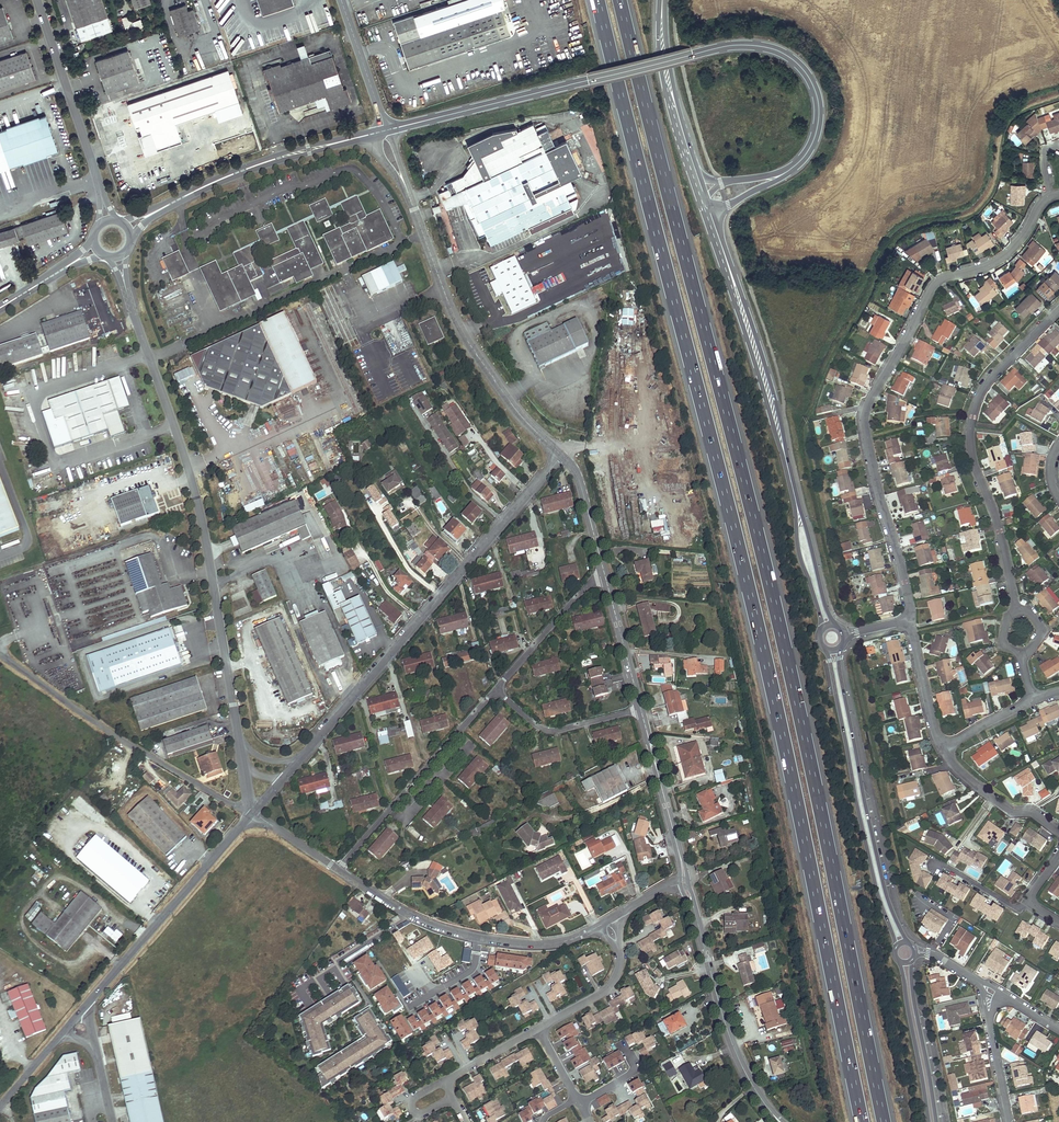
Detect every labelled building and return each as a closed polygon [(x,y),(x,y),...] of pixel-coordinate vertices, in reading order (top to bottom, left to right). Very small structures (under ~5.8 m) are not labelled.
[(112,30),(108,17),(102,0),(66,0),(76,28),(80,41),(112,30)] [(150,0),(132,0),(134,9),(151,3),(150,0)] [(292,0),(258,0),(263,15),(294,5),(292,0)] [(510,35),(502,9),(505,8),(502,0),(461,0),(393,23),(409,69),(510,35)] [(200,29),(193,9),(188,10),(186,4),(169,10),(178,36),(200,29)] [(3,7),(0,8),(0,42),(13,38),(3,7)] [(141,18),(132,22),(130,15),(122,17),(127,31),(144,25),(141,18)] [(139,82),(127,49),(96,60),(107,93),(139,82)] [(26,52),(0,60),(0,90),(35,78),(26,52)] [(280,64),(265,69),(279,112),(315,100),(326,96),(328,104),(330,109),(339,106),(343,108),(345,104),(351,102),(347,89),(344,90),(333,56),(311,63),(309,57),(281,66),(280,64)] [(239,102),(228,69),(128,104),(136,127),(139,125),(142,135),(139,136),(145,154),(181,142),(176,124),(239,102)] [(326,96),(315,100),(317,107),(325,105),(328,104),(326,96)] [(1036,112),(1027,121),(1028,123),(1017,134),(1026,143),(1032,137),(1034,134),(1035,135),(1042,129),(1036,112)] [(46,115),(0,130),(0,170),(58,151),(46,115)] [(1046,121),(1049,130),(1050,133),(1057,130),(1057,131),(1058,131),(1058,117),(1046,121)] [(478,237),(484,234),(489,245),(527,227),(530,233),(573,212),(565,195),(574,190),(569,178),(581,173),(565,140),(554,145),(546,128),(536,133),(532,124),(517,131),(516,128),(497,133),(500,139),(470,153),(473,159),(472,160),(466,168),(468,169),(463,177),(446,185),(448,190),(439,194),(446,209),(462,203),(478,237)] [(500,139),(497,133),(491,134),(466,146),(470,153),(500,139)] [(1023,161),(1022,174),(1026,174),(1026,173),(1033,174),(1034,161),(1023,161)] [(1011,189),(1011,204),(1023,205),(1024,196),(1023,196),(1023,189),(1020,189),(1011,189)] [(356,196),(329,208),(330,211),(343,205),(357,198),(356,196)] [(357,198),(343,205),(353,224),(326,237),(338,264),(392,239),(380,212),(366,218),(357,198)] [(325,201),(312,208),(315,215),(316,218),(318,221),(332,215),(330,211),(329,208),(325,201)] [(432,207),(434,213),(441,211),(439,205),(432,207)] [(61,211),(14,227),(0,232),(0,246),(18,240),(18,238),(25,236),(28,244),(67,230),(61,211)] [(1004,213),(992,223),(997,228),(994,231),(999,237),(1003,234),(1001,232),(1006,227),(1006,228),(1013,222),(1004,213)] [(315,215),(275,234),(276,236),(289,230),(303,224),(316,218),(315,215)] [(303,224),(289,230),(294,239),(299,250),(272,262),(281,283),(294,277),(301,273),(305,280),(312,277),(308,270),(322,263),(303,224)] [(272,227),(258,233),(261,240),(262,243),(264,247),(278,240),(276,236),(275,234),(272,227)] [(972,240),(968,242),(970,245),(976,253),(980,251),(980,252),(987,247),(990,245),(990,246),(993,244),(990,239),(986,232),(980,236),(975,240),(973,241),(972,240)] [(927,237),(905,251),(916,260),(919,256),(920,256),(927,251),(925,248),(931,244),(927,237)] [(261,240),(227,256),(228,258),(249,249),(262,243),(261,240)] [(1024,252),(1021,256),(1027,261),(1030,257),(1035,262),(1045,250),(1035,242),(1030,248),(1031,248),(1026,254),(1024,252)] [(960,243),(945,247),(948,256),(949,259),(955,257),(956,258),(963,255),(960,243)] [(215,265),(202,271),(220,311),(255,295),(248,282),(261,276),(249,249),(228,258),(234,271),(221,278),(215,265)] [(178,254),(165,260),(175,280),(188,274),(178,254)] [(1016,265),(1008,274),(1017,281),(1024,272),(1021,269),(1024,266),(1026,264),(1019,258),(1017,261),(1015,264),(1016,265)] [(504,263),(493,267),(494,270),(491,271),(497,283),(490,286),(495,298),(502,295),(508,308),(532,297),(515,260),(505,265),(504,263)] [(407,270),(404,265),(396,268),(394,263),(362,278),(371,297),(403,282),(399,274),(407,270)] [(912,271),(905,284),(912,288),(915,282),(919,284),(923,277),(912,271)] [(1039,287),(1048,296),(1053,291),(1056,288),(1055,288),(1057,286),(1058,284),(1058,275),(1055,271),(1039,287)] [(301,273),(294,277),(297,283),(305,280),(301,273)] [(979,290),(973,295),(981,305),(1000,289),(990,277),(986,280),(986,279),(982,282),(984,284),(985,286),(980,291),(979,290)] [(1021,290),(1022,290),(1026,286),(1022,281),(1006,294),(1010,299),(1021,290)] [(1039,287),(1036,290),(1045,299),(1048,296),(1039,287)] [(898,294),(894,291),(891,295),(896,298),(891,307),(902,314),(906,306),(905,306),(909,299),(906,298),(898,294)] [(1030,292),(1014,308),(1024,317),(1030,312),(1029,311),(1034,306),(1036,308),(1041,302),(1030,292)] [(896,298),(891,295),(886,305),(891,307),(896,298)] [(954,301),(943,307),(947,316),(959,311),(957,307),(954,301)] [(346,305),(343,307),(348,318),(351,317),(346,305)] [(545,309),(522,320),(537,353),(573,337),(561,311),(549,317),(545,309)] [(621,310),(620,325),(636,326),(636,310),(621,310)] [(62,319),(43,326),(51,352),(90,338),(82,313),(69,317),(62,319)] [(890,321),(875,313),(870,322),(873,324),(869,332),(876,336),(878,332),(881,326),(886,328),(890,321)] [(292,394),(317,383),(285,314),(260,326),(191,358),(205,388),(207,389),(208,386),(261,405),(260,408),(262,408),(271,404),(292,394)] [(435,319),(422,325),(430,343),(444,336),(435,319)] [(941,326),(937,333),(941,335),(948,339),(956,326),(945,320),(941,326)] [(999,323),(988,334),(992,338),(991,341),(989,339),(987,342),(994,349),(999,344),(997,342),(1002,337),(1003,337),(1008,332),(999,323)] [(1038,345),(1049,355),(1052,352),(1056,356),(1058,353),(1058,352),(1055,348),(1058,344),(1058,333),(1056,330),(1050,336),(1045,341),(1043,340),(1038,345)] [(0,348),(0,370),(43,355),(36,335),(0,348)] [(975,337),(965,349),(974,357),(980,351),(977,348),(981,343),(975,337)] [(878,350),(882,344),(875,340),(872,344),(868,342),(863,351),(867,353),(870,355),(867,361),(875,365),(882,352),(878,350)] [(932,346),(921,341),(919,344),(918,344),(916,347),(917,347),(915,350),(912,358),(923,364),(932,346)] [(981,343),(977,348),(980,351),(981,348),(983,350),(985,347),(981,343)] [(882,344),(878,350),(882,352),(884,349),(885,349),(887,346),(882,344)] [(935,348),(932,346),(923,364),(927,365),(935,348)] [(1034,351),(1031,354),(1034,357),(1040,352),(1036,348),(1033,351),(1034,351)] [(953,349),(951,352),(960,357),(962,354),(953,349)] [(1031,354),(1026,360),(1034,368),(1045,357),(1040,352),(1034,357),(1031,354)] [(855,371),(850,382),(858,385),(862,374),(866,376),(869,368),(857,364),(855,371)] [(959,366),(954,381),(963,384),(962,387),(967,388),(970,378),(969,378),(971,370),(959,366)] [(1012,373),(1004,382),(1003,381),(1000,383),(1006,389),(1009,392),(1011,389),(1015,386),(1019,390),(1024,385),(1018,379),(1020,377),(1018,376),(1017,378),(1014,375),(1012,373)] [(862,374),(858,385),(863,387),(865,380),(865,379),(866,376),(862,374)] [(899,377),(895,384),(899,386),(896,392),(903,396),(910,382),(899,377)] [(109,383),(49,402),(55,421),(64,418),(73,443),(109,431),(111,438),(126,433),(109,383)] [(893,387),(891,390),(896,392),(899,386),(895,384),(893,387)] [(1035,394),(1041,389),(1037,384),(1031,390),(1035,394)] [(838,385),(833,400),(844,404),(847,396),(849,397),(852,387),(847,385),(846,388),(838,385)] [(943,385),(937,404),(948,408),(951,399),(947,397),(949,391),(955,393),(956,389),(950,387),(945,385),(943,385)] [(1050,390),(1045,395),(1049,399),(1053,394),(1050,390)] [(413,402),(422,415),(432,408),(421,393),(411,397),(415,402),(413,402)] [(896,398),(891,395),(889,413),(888,420),(900,422),(902,407),(904,407),(906,402),(900,399),(899,406),(893,405),(893,402),(896,403),(896,398)] [(1001,397),(999,395),(993,401),(996,403),(990,408),(984,414),(993,422),(1009,405),(1001,397)] [(49,402),(45,404),(49,418),(50,418),(52,422),(55,421),(49,402)] [(1038,403),(1031,417),(1042,423),(1046,416),(1042,414),(1046,407),(1038,403)] [(830,405),(821,407),(816,409),(816,410),(817,415),(822,414),(832,411),(830,405)] [(455,406),(445,412),(453,424),(450,426),(457,437),(462,434),(459,431),(468,424),(455,406)] [(1046,407),(1042,414),(1046,416),(1048,413),(1051,410),(1046,407)] [(433,415),(427,420),(432,428),(434,430),(438,436),(447,430),(438,418),(436,419),(433,415)] [(840,423),(838,417),(834,418),(826,420),(828,426),(829,426),(833,440),(840,439),(838,432),(843,431),(841,423),(840,423)] [(946,418),(928,419),(929,426),(936,426),(937,438),(948,437),(946,418)] [(459,431),(462,434),(471,428),(468,424),(459,431)] [(444,445),(450,453),(456,449),(453,445),(456,443),(447,430),(438,436),(443,442),(444,445)] [(510,430),(503,434),(507,441),(510,445),(517,441),(510,430)] [(1021,435),(1024,453),(1026,453),(1036,455),(1035,451),(1036,451),(1035,445),(1033,445),(1031,433),(1021,435)] [(463,435),(457,439),(464,448),(470,443),(463,435)] [(368,439),(364,442),(369,449),(372,446),(368,439)] [(897,439),(886,442),(888,450),(886,450),(890,464),(900,461),(899,457),(894,458),(893,456),(901,453),(897,439)] [(851,468),(849,461),(846,449),(845,442),(834,444),(839,463),(841,471),(851,468)] [(509,445),(501,455),(514,466),(520,459),(523,456),(509,445)] [(999,446),(987,450),(990,458),(990,457),(993,465),(996,464),(997,463),(1000,471),(1013,467),(1010,459),(1004,461),(999,446)] [(1026,453),(1023,474),(1036,476),(1037,467),(1033,467),(1034,460),(1039,460),(1040,455),(1036,455),(1026,453)] [(946,454),(934,457),(938,472),(946,470),(944,464),(948,463),(946,454)] [(520,459),(514,466),(516,468),(522,461),(520,459)] [(499,483),(505,476),(497,469),(499,468),(495,465),(492,462),(489,466),(492,468),(491,470),(494,473),(492,476),(499,483)] [(896,467),(893,468),(896,478),(895,478),(898,486),(909,482),(905,467),(897,470),(896,467)] [(388,480),(382,484),(388,493),(391,491),(394,489),(400,485),(399,484),(403,481),(395,470),(391,473),(393,476),(388,480)] [(479,472),(476,474),(481,481),(484,478),(479,472)] [(1010,473),(998,477),(1001,487),(1002,487),(1005,498),(1017,494),(1013,479),(1010,473)] [(849,474),(837,477),(841,492),(849,490),(852,489),(851,482),(849,474)] [(957,492),(954,483),(950,484),(948,478),(950,477),(949,474),(936,478),(937,481),(941,480),(945,495),(957,492)] [(324,489),(330,486),(326,477),(319,481),(324,489)] [(558,477),(553,482),(555,485),(561,480),(558,477)] [(19,530),(0,480),(0,537),(19,530)] [(478,480),(471,487),(474,490),(477,492),(485,499),(491,493),(483,486),(483,485),(478,480)] [(374,504),(382,499),(373,485),(365,489),(374,504)] [(417,487),(410,492),(419,504),(426,499),(417,487)] [(433,487),(429,489),(436,500),(441,498),(433,487)] [(911,488),(900,491),(901,498),(902,497),(903,499),(902,500),(904,506),(903,507),(906,514),(917,510),(911,488)] [(138,490),(112,500),(121,526),(147,517),(138,490)] [(453,491),(447,498),(453,503),(459,496),(453,491)] [(570,492),(555,496),(559,508),(568,506),(569,507),(573,506),(570,492)] [(487,501),(493,495),(491,493),(485,499),(487,501)] [(1033,495),(1023,503),(1027,508),(1024,510),(1030,517),(1033,514),(1037,519),(1042,514),(1038,508),(1041,506),(1033,495)] [(555,496),(541,500),(544,514),(549,512),(549,511),(559,508),(555,496)] [(847,502),(849,502),(853,517),(865,515),(862,506),(858,507),(857,500),(856,496),(846,498),(847,502)] [(389,530),(398,524),(390,510),(392,509),(385,498),(373,505),(374,506),(371,508),(373,512),(376,509),(383,520),(378,523),(389,541),(394,538),(389,530)] [(340,511),(335,501),(333,503),(330,499),(325,502),(327,506),(324,507),(331,519),(333,527),(336,526),(343,524),(341,516),(338,512),(340,511)] [(295,500),(232,528),(243,554),(297,529),(302,541),(311,537),(312,539),(323,535),(311,513),(302,516),(298,507),(295,500)] [(472,504),(462,515),(472,524),(482,513),(472,504)] [(1041,506),(1038,508),(1042,514),(1047,510),(1044,507),(1044,508),(1041,506)] [(970,508),(958,511),(961,526),(970,524),(973,523),(971,516),(970,508)] [(1049,514),(1039,522),(1051,537),(1058,531),(1058,527),(1056,523),(1052,526),(1047,521),(1052,517),(1049,514)] [(1052,517),(1047,521),(1052,526),(1056,523),(1053,521),(1054,520),(1052,517)] [(666,519),(650,521),(652,533),(663,531),(667,530),(666,519)] [(453,520),(445,530),(457,541),(466,531),(453,520)] [(924,521),(912,524),(913,529),(918,528),(920,535),(914,536),(917,543),(929,540),(924,521)] [(871,539),(867,522),(856,524),(860,541),(864,540),(865,543),(872,542),(872,539),(871,539)] [(416,523),(407,529),(413,538),(422,533),(416,523)] [(976,530),(960,534),(961,538),(965,537),(967,546),(968,552),(981,549),(979,541),(978,541),(976,530)] [(535,533),(520,537),(524,549),(534,546),(534,547),(539,546),(535,533)] [(429,550),(425,555),(426,556),(433,562),(436,559),(440,562),(448,551),(449,552),(451,550),(434,536),(425,546),(429,550)] [(520,537),(506,540),(510,554),(515,552),(514,550),(524,549),(520,537)] [(413,539),(407,542),(413,551),(418,547),(413,539)] [(1019,549),(1018,550),(1023,556),(1022,557),(1030,566),(1040,558),(1032,548),(1035,546),(1030,540),(1025,544),(1022,539),(1016,544),(1019,549)] [(840,545),(842,552),(853,550),(851,542),(840,545)] [(920,546),(915,548),(916,552),(918,551),(920,558),(922,565),(934,562),(934,564),(938,563),(936,554),(932,555),(929,547),(921,550),(920,546)] [(421,552),(418,547),(413,551),(419,555),(412,563),(416,567),(421,561),(426,556),(425,555),(421,552)] [(876,549),(868,551),(872,572),(885,569),(882,554),(877,555),(876,549)] [(351,550),(344,554),(350,565),(357,560),(351,550)] [(380,562),(376,565),(380,572),(393,565),(386,553),(377,558),(380,562)] [(152,554),(126,563),(136,595),(137,595),(143,613),(149,611),(151,617),(188,605),(181,586),(171,590),(169,584),(163,586),(152,554)] [(433,562),(426,556),(421,561),(416,567),(425,575),(432,566),(430,565),(433,562)] [(653,580),(648,560),(635,564),(637,573),(641,572),(644,583),(653,580)] [(983,562),(970,565),(974,580),(983,578),(986,577),(984,570),(985,570),(983,562)] [(576,565),(559,569),(562,583),(568,581),(568,579),(574,578),(574,579),(579,578),(576,565)] [(1030,575),(1035,581),(1034,581),(1040,587),(1049,579),(1039,567),(1034,571),(1032,569),(1026,574),(1028,576),(1030,575)] [(266,570),(252,576),(258,590),(251,593),(256,603),(260,604),(277,597),(266,570)] [(520,570),(509,573),(510,579),(527,575),(531,574),(530,571),(526,572),(526,571),(520,572),(520,570)] [(400,571),(395,577),(398,581),(396,583),(397,584),(394,588),(401,595),(405,590),(402,588),(406,584),(409,586),(412,582),(400,571)] [(342,582),(354,578),(352,572),(340,577),(342,582)] [(500,573),(486,576),(489,588),(499,585),(499,587),(504,586),(500,573)] [(932,573),(920,576),(922,584),(924,591),(927,590),(928,593),(929,597),(937,595),(932,573)] [(879,595),(886,593),(887,593),(884,582),(883,582),(881,574),(866,578),(867,584),(871,583),(873,596),(879,595)] [(486,576),(471,580),(475,594),(480,592),(479,591),(489,588),(486,576)] [(920,584),(922,594),(923,594),(924,598),(929,597),(928,593),(927,590),(924,591),(922,584),(920,584)] [(976,587),(981,606),(993,603),(991,596),(991,594),(992,594),(991,588),(990,588),(989,584),(976,587)] [(1040,602),(1040,603),(1045,609),(1048,606),(1053,612),(1058,606),(1049,595),(1044,589),(1036,596),(1040,602)] [(551,596),(538,599),(540,609),(547,607),(548,609),(553,608),(551,596)] [(345,599),(339,602),(358,644),(365,641),(369,639),(377,635),(360,597),(347,602),(345,599)] [(895,611),(893,603),(889,604),(887,597),(880,599),(879,599),(883,614),(895,611)] [(941,598),(928,601),(929,605),(930,605),(934,621),(944,618),(943,614),(945,613),(941,598)] [(538,599),(524,603),(527,615),(533,613),(533,611),(540,609),(538,599)] [(387,601),(380,609),(389,617),(395,623),(402,615),(387,601)] [(648,603),(637,606),(645,637),(656,634),(649,609),(649,608),(648,603)] [(649,608),(649,609),(657,610),(657,611),(666,613),(667,605),(656,604),(655,608),(649,608)] [(1048,606),(1045,609),(1047,612),(1046,612),(1049,615),(1053,612),(1048,606)] [(317,611),(305,617),(307,620),(319,615),(317,611)] [(481,611),(474,612),(476,619),(483,617),(481,611)] [(601,611),(586,615),(590,627),(600,624),(600,626),(604,625),(601,611)] [(307,620),(300,623),(319,667),(324,665),(326,671),(342,664),(340,659),(344,657),(325,612),(319,615),(307,620)] [(466,613),(451,617),(454,628),(464,626),(464,628),(469,626),(466,613)] [(586,615),(572,619),(576,632),(581,631),(580,629),(590,627),(586,615)] [(451,617),(437,621),(440,634),(445,633),(444,631),(454,628),(451,617)] [(280,618),(255,629),(288,705),(313,694),(280,618)] [(983,624),(971,627),(975,642),(983,640),(986,639),(985,632),(983,624)] [(170,628),(87,656),(100,693),(182,665),(170,628)] [(935,644),(932,654),(939,656),(940,652),(944,654),(949,638),(937,635),(934,643),(935,644)] [(516,636),(503,639),(505,649),(513,647),(513,649),(519,648),(516,636)] [(503,639),(489,643),(492,654),(498,653),(497,651),(505,649),(503,639)] [(899,640),(887,642),(892,665),(893,665),(903,662),(904,662),(906,662),(903,647),(901,647),(899,640)] [(473,648),(460,651),(461,654),(472,651),(480,649),(478,642),(472,644),(473,648)] [(606,643),(599,645),(601,651),(596,652),(597,655),(609,652),(606,643)] [(1042,653),(1046,646),(1042,644),(1037,650),(1042,653)] [(454,656),(442,659),(444,668),(474,660),(472,651),(461,654),(454,656)] [(974,653),(967,659),(972,665),(974,663),(980,670),(983,674),(984,675),(994,667),(989,661),(988,662),(983,656),(981,652),(976,656),(974,653)] [(431,653),(417,656),(420,668),(429,666),(430,667),(434,666),(431,653)] [(417,656),(402,660),(406,674),(411,673),(410,671),(420,668),(417,656)] [(664,673),(672,673),(671,664),(669,665),(668,657),(663,657),(657,657),(657,656),(650,656),(651,665),(653,664),(654,666),(663,665),(663,668),(664,673)] [(1040,667),(1048,679),(1058,671),(1058,658),(1058,657),(1052,661),(1051,660),(1040,667)] [(558,658),(545,661),(547,671),(555,669),(556,671),(561,670),(558,658)] [(695,675),(695,674),(705,674),(705,673),(707,673),(707,667),(704,668),(704,666),(700,667),(700,663),(697,663),(697,660),(688,660),(688,670),(688,676),(695,675)] [(723,660),(715,660),(715,671),(721,671),(723,671),(723,660)] [(949,660),(938,662),(942,676),(941,676),(943,684),(954,681),(953,676),(955,675),(955,674),(957,674),(956,670),(952,671),(949,660)] [(545,661),(531,665),(535,676),(540,675),(539,673),(547,671),(545,661)] [(903,662),(893,665),(894,669),(895,672),(897,683),(908,681),(905,669),(903,662)] [(592,684),(595,697),(608,694),(607,688),(606,688),(601,689),(601,687),(605,686),(604,681),(602,675),(598,677),(598,675),(602,673),(603,673),(602,667),(589,671),(592,684)] [(197,678),(132,700),(142,731),(207,709),(197,678)] [(1010,679),(989,684),(992,696),(1006,692),(1016,689),(1016,687),(1012,687),(1010,679)] [(661,685),(663,694),(666,694),(667,699),(665,699),(666,705),(676,703),(673,693),(671,686),(661,685)] [(950,691),(942,693),(946,707),(941,708),(943,717),(955,714),(950,691)] [(676,703),(681,701),(679,693),(676,692),(673,693),(676,703)] [(396,693),(382,696),(386,714),(396,711),(395,708),(399,707),(396,693)] [(937,694),(939,705),(941,705),(941,708),(946,707),(942,693),(937,694)] [(382,696),(367,700),(371,714),(375,713),(376,716),(386,714),(382,696)] [(906,698),(894,701),(899,720),(904,719),(912,717),(911,713),(905,714),(903,708),(908,707),(906,698)] [(568,699),(555,702),(558,712),(566,710),(566,712),(571,711),(568,699)] [(967,704),(963,705),(966,718),(969,717),(968,711),(975,710),(976,714),(984,712),(981,701),(973,703),(967,704)] [(555,702),(542,705),(545,717),(550,716),(550,714),(558,712),(555,702)] [(666,705),(668,711),(670,710),(671,715),(677,714),(678,713),(676,703),(666,705)] [(1050,708),(1049,709),(1048,708),(1039,712),(1041,716),(1045,724),(1049,722),(1058,718),(1058,708),(1057,705),(1050,708)] [(678,713),(677,714),(679,723),(683,722),(685,731),(694,729),(696,728),(697,731),(707,728),(712,727),(710,717),(695,721),(694,718),(688,720),(686,711),(683,712),(678,713)] [(499,714),(489,725),(498,733),(504,725),(506,727),(509,724),(499,714)] [(446,715),(433,718),(436,728),(442,726),(443,728),(449,726),(446,715)] [(912,717),(904,719),(909,741),(922,738),(920,731),(922,730),(919,716),(912,717)] [(1041,716),(1037,718),(1039,723),(1042,729),(1046,727),(1045,724),(1041,716)] [(433,718),(420,722),(423,733),(429,732),(428,730),(436,728),(433,718)] [(1028,724),(1021,728),(1026,739),(1040,733),(1036,725),(1035,721),(1028,724)] [(489,725),(479,736),(490,746),(493,742),(492,740),(498,733),(489,725)] [(504,725),(498,733),(500,735),(506,727),(504,725)] [(208,726),(162,741),(167,755),(188,748),(213,740),(208,726)] [(390,727),(377,731),(379,737),(388,735),(392,734),(391,731),(390,727)] [(618,727),(606,730),(608,740),(616,738),(617,740),(622,739),(618,727)] [(606,730),(592,733),(595,746),(600,744),(600,742),(608,740),(606,730)] [(362,732),(347,736),(350,748),(359,745),(360,748),(365,746),(362,732)] [(498,733),(492,740),(493,742),(500,735),(498,733)] [(997,738),(994,741),(1002,752),(1014,743),(1007,733),(997,740),(997,738)] [(347,736),(333,740),(336,754),(341,753),(340,750),(350,748),(347,736)] [(718,746),(719,738),(711,738),(710,745),(718,746)] [(213,740),(188,748),(189,752),(214,744),(213,740)] [(678,748),(682,763),(701,758),(696,743),(678,748)] [(990,743),(978,751),(979,752),(979,753),(991,745),(990,743)] [(979,752),(972,757),(979,767),(998,754),(991,745),(979,753),(979,752)] [(558,748),(545,752),(548,762),(557,760),(557,761),(561,760),(558,748)] [(920,748),(908,751),(913,771),(922,769),(926,768),(925,764),(919,765),(918,758),(923,757),(920,748)] [(545,752),(532,755),(535,767),(541,766),(540,764),(548,762),(545,752)] [(217,753),(200,759),(204,770),(205,771),(208,770),(215,768),(216,771),(222,769),(217,753)] [(734,756),(736,764),(743,762),(742,754),(734,756)] [(411,755),(398,758),(401,768),(408,766),(408,768),(414,767),(411,755)] [(477,757),(468,768),(477,775),(483,768),(485,769),(488,766),(477,757)] [(398,758),(385,762),(388,773),(394,772),(393,770),(401,768),(398,758)] [(701,758),(682,763),(686,778),(705,774),(701,758)] [(1054,764),(1049,763),(1044,766),(1050,776),(1057,771),(1058,773),(1058,760),(1054,764)] [(1034,769),(1039,766),(1036,761),(1031,764),(1034,769)] [(368,770),(367,765),(363,767),(362,766),(360,766),(361,770),(357,771),(357,773),(368,770)] [(495,765),(492,768),(498,774),(501,771),(495,765)] [(615,766),(584,782),(587,788),(594,785),(595,787),(603,803),(628,790),(615,766)] [(468,768),(458,779),(468,788),(472,784),(470,783),(477,775),(468,768)] [(1013,776),(1018,787),(1019,786),(1025,798),(1035,793),(1030,782),(1035,779),(1029,768),(1013,776)] [(145,771),(140,775),(148,782),(152,778),(145,771)] [(327,773),(313,777),(316,788),(325,786),(326,788),(330,786),(327,773)] [(354,774),(340,778),(341,781),(346,780),(347,784),(354,782),(353,777),(358,776),(357,773),(354,774)] [(944,773),(932,776),(935,782),(936,782),(942,795),(951,792),(948,784),(952,783),(948,775),(946,776),(944,773)] [(723,774),(715,776),(717,784),(725,781),(723,774)] [(477,775),(470,783),(472,784),(479,777),(477,775)] [(313,777),(298,781),(301,794),(307,793),(306,791),(316,788),(313,777)] [(566,778),(555,784),(557,787),(563,783),(567,781),(566,778)] [(547,792),(533,799),(536,803),(546,805),(547,806),(558,800),(558,799),(566,795),(565,792),(564,793),(561,789),(565,788),(563,783),(557,787),(550,790),(547,792)] [(952,783),(948,784),(951,792),(956,789),(954,785),(953,786),(952,783)] [(910,784),(897,787),(900,799),(920,794),(918,787),(911,789),(910,784)] [(170,787),(164,793),(176,806),(189,793),(182,785),(175,792),(170,787)] [(696,796),(702,807),(704,807),(705,809),(704,810),(705,814),(701,816),(703,822),(718,815),(722,813),(718,804),(714,806),(706,791),(696,796)] [(376,794),(364,797),(366,807),(367,809),(374,807),(379,806),(376,794)] [(443,796),(433,808),(442,815),(448,808),(450,809),(453,805),(443,796)] [(149,797),(129,816),(167,856),(187,837),(149,797)] [(364,797),(350,801),(353,812),(359,811),(359,809),(366,807),(364,797)] [(957,804),(955,800),(944,805),(946,809),(943,811),(950,826),(961,821),(957,812),(958,812),(955,805),(957,804)] [(328,801),(319,803),(321,810),(322,813),(335,809),(335,807),(329,808),(328,801)] [(204,808),(191,823),(204,835),(216,823),(216,822),(217,821),(208,814),(210,812),(204,808)] [(433,808),(423,819),(433,828),(437,824),(435,823),(442,815),(433,808)] [(489,811),(485,816),(491,820),(494,816),(489,811)] [(442,815),(435,823),(437,824),(443,816),(442,815)] [(500,816),(470,831),(474,838),(479,835),(478,832),(502,820),(500,816)] [(649,823),(639,820),(635,833),(631,832),(633,840),(634,840),(637,854),(648,852),(645,840),(642,841),(641,838),(642,835),(645,836),(649,823)] [(993,825),(989,822),(979,837),(987,843),(992,837),(993,838),(999,842),(1006,834),(995,827),(994,828),(992,827),(993,825)] [(908,826),(910,831),(920,828),(918,823),(908,826)] [(534,833),(527,824),(517,832),(528,846),(530,845),(536,847),(538,850),(544,848),(544,847),(553,843),(552,838),(547,840),(547,839),(542,841),(541,839),(537,838),(538,834),(534,833)] [(900,833),(907,829),(904,824),(897,828),(900,833)] [(1013,830),(1019,835),(1023,828),(1017,824),(1013,830)] [(442,841),(451,832),(447,827),(437,837),(442,841)] [(725,827),(710,831),(712,838),(717,836),(721,848),(728,847),(727,844),(738,841),(735,828),(726,830),(725,827)] [(388,828),(378,839),(387,847),(394,840),(395,841),(398,838),(388,828)] [(1037,834),(1030,829),(1024,837),(1029,840),(1028,843),(1041,852),(1048,842),(1039,836),(1038,837),(1036,835),(1037,834)] [(930,831),(926,841),(934,844),(933,846),(935,847),(941,853),(942,852),(945,856),(954,848),(943,836),(939,834),(938,836),(936,836),(937,834),(930,831)] [(423,833),(420,836),(429,843),(431,841),(423,833)] [(96,836),(77,858),(130,903),(149,881),(96,836)] [(594,838),(585,842),(587,846),(589,845),(593,854),(604,849),(605,851),(615,847),(610,837),(601,842),(600,840),(597,842),(594,838)] [(1006,837),(997,852),(1002,855),(1011,841),(1006,837)] [(378,839),(368,850),(379,860),(383,856),(381,855),(387,847),(378,839)] [(648,839),(645,840),(648,852),(637,854),(638,857),(651,854),(648,839)] [(1010,854),(1016,846),(1012,844),(1007,851),(1010,854)] [(589,845),(587,846),(593,857),(605,851),(604,849),(593,854),(589,845)] [(928,857),(917,850),(913,856),(915,865),(911,866),(913,872),(921,870),(920,866),(923,865),(928,857)] [(982,869),(988,859),(979,854),(978,855),(977,854),(976,855),(970,852),(969,853),(964,850),(961,856),(956,853),(950,860),(957,864),(959,860),(968,865),(970,863),(973,864),(982,869)] [(559,856),(554,858),(557,864),(562,862),(559,856)] [(554,858),(536,868),(542,879),(560,870),(561,874),(567,871),(562,862),(557,864),(554,858)] [(619,859),(614,862),(619,870),(624,868),(619,859)] [(423,877),(412,877),(412,888),(422,887),(423,886),(427,888),(426,890),(430,896),(434,893),(438,894),(439,890),(432,880),(431,879),(432,877),(437,877),(440,872),(435,869),(428,869),(428,878),(423,879),(423,877)] [(626,884),(619,870),(615,872),(611,875),(612,877),(596,886),(602,896),(610,892),(617,888),(618,889),(623,887),(622,886),(626,884)] [(714,886),(718,895),(727,890),(723,882),(727,880),(722,870),(710,875),(714,882),(715,885),(714,886)] [(926,889),(933,878),(925,873),(922,874),(921,870),(913,872),(914,878),(918,877),(920,886),(926,889)] [(1022,879),(1014,873),(1007,883),(1001,879),(995,887),(1009,897),(1013,891),(1014,890),(1014,888),(1016,884),(1015,884),(1017,881),(1020,882),(1022,879)] [(510,875),(506,877),(507,880),(498,885),(504,898),(505,898),(507,902),(506,902),(510,910),(514,908),(521,905),(510,885),(514,883),(510,875)] [(954,880),(944,875),(937,886),(950,894),(955,886),(952,884),(954,880)] [(1055,885),(1056,885),(1055,887),(1054,886),(1049,892),(1058,898),(1058,878),(1055,885)] [(963,902),(970,890),(961,885),(959,888),(955,886),(950,894),(963,902)] [(41,913),(32,924),(62,948),(97,905),(82,893),(55,925),(41,913)] [(987,901),(977,895),(970,906),(983,914),(988,906),(985,904),(987,901)] [(500,897),(495,899),(502,911),(507,909),(500,897)] [(497,914),(502,911),(495,899),(491,901),(482,906),(481,903),(471,908),(475,913),(480,923),(484,921),(483,919),(488,917),(489,918),(497,914)] [(361,916),(359,920),(363,923),(365,919),(369,914),(365,911),(362,909),(364,906),(356,900),(350,907),(361,916)] [(480,900),(467,907),(471,915),(475,913),(471,908),(481,903),(480,900)] [(566,903),(564,905),(569,916),(572,915),(566,903)] [(97,905),(62,948),(67,952),(102,909),(97,905)] [(545,905),(536,910),(538,915),(539,915),(548,910),(545,905)] [(548,910),(539,915),(545,926),(558,920),(559,921),(569,916),(564,905),(558,907),(549,912),(548,910)] [(996,922),(1003,911),(994,905),(992,909),(988,906),(983,914),(996,922)] [(931,909),(922,923),(926,925),(936,932),(939,934),(946,924),(941,920),(943,917),(931,909)] [(649,914),(642,918),(646,925),(653,922),(654,924),(663,920),(661,915),(658,911),(650,916),(649,914)] [(747,928),(747,915),(732,915),(732,918),(724,918),(724,928),(747,928)] [(670,921),(668,917),(663,920),(654,924),(655,926),(660,923),(662,928),(656,931),(659,938),(666,934),(665,932),(670,929),(669,928),(673,926),(670,921)] [(558,920),(545,926),(546,928),(559,921),(558,920)] [(1032,928),(1023,922),(1016,934),(1025,940),(1029,934),(1032,936),(1037,929),(1033,926),(1032,928)] [(926,925),(924,927),(935,934),(936,932),(926,925)] [(960,928),(950,944),(955,947),(956,946),(962,950),(961,952),(958,956),(962,959),(973,941),(966,936),(968,933),(960,928)] [(1042,950),(1049,938),(1040,933),(1041,931),(1037,929),(1032,936),(1036,939),(1032,944),(1042,950)] [(644,940),(637,943),(643,954),(651,950),(656,947),(653,942),(659,938),(656,931),(649,935),(649,937),(650,938),(644,941),(644,940)] [(673,931),(666,933),(669,939),(675,937),(673,931)] [(110,938),(105,943),(111,949),(116,943),(110,938)] [(766,952),(764,943),(752,946),(755,955),(766,952)] [(1056,943),(1049,954),(1058,960),(1058,959),(1058,944),(1056,943)] [(369,948),(367,945),(342,961),(344,964),(369,948)] [(469,963),(471,949),(464,948),(462,961),(469,963)] [(678,953),(677,951),(663,959),(668,969),(682,961),(683,962),(687,960),(682,951),(678,953)] [(525,972),(527,959),(489,953),(487,966),(525,972)] [(584,955),(578,959),(582,966),(586,964),(592,976),(604,969),(600,962),(597,957),(595,953),(586,958),(584,955)] [(436,955),(416,967),(420,973),(424,971),(426,975),(450,961),(446,954),(443,956),(438,959),(436,955)] [(739,956),(741,964),(739,964),(741,971),(739,971),(744,986),(754,983),(751,972),(756,970),(753,961),(748,962),(747,957),(746,954),(739,956)] [(990,957),(984,966),(988,968),(989,966),(997,971),(1002,974),(1009,963),(996,955),(994,959),(990,957)] [(1025,958),(1021,956),(1017,962),(1021,965),(1025,958)] [(1016,973),(1011,981),(1015,984),(1016,983),(1022,987),(1024,988),(1030,979),(1032,981),(1038,972),(1026,965),(1020,976),(1016,973)] [(492,970),(426,1005),(431,1014),(428,1016),(424,1009),(414,1014),(415,1015),(406,1019),(413,1033),(425,1027),(424,1026),(447,1014),(445,1010),(452,1006),(455,1011),(460,1009),(457,1003),(464,1000),(466,1004),(471,1002),(468,997),(475,993),(477,998),(482,995),(480,991),(487,987),(489,990),(493,988),(492,985),(498,981),(492,970)] [(549,972),(542,976),(546,983),(553,979),(555,984),(551,987),(551,988),(560,983),(564,980),(562,976),(560,971),(556,973),(555,973),(551,975),(549,972)] [(646,978),(642,971),(635,975),(645,993),(654,998),(658,990),(653,987),(652,985),(653,985),(649,977),(646,978)] [(945,982),(945,978),(940,979),(940,974),(929,977),(930,981),(937,979),(937,984),(931,985),(934,999),(949,996),(947,989),(944,990),(942,983),(945,982)] [(382,975),(372,982),(376,989),(390,981),(388,977),(385,979),(382,975)] [(391,979),(403,998),(410,994),(398,975),(391,979)] [(354,978),(352,979),(369,1005),(371,1004),(354,978)] [(1030,979),(1024,988),(1026,989),(1030,982),(1032,982),(1032,981),(1030,979)] [(376,989),(377,991),(391,982),(390,981),(376,989)] [(677,985),(668,990),(670,993),(666,995),(669,1002),(682,995),(689,991),(684,982),(677,985)] [(560,983),(551,988),(553,991),(547,994),(550,1002),(557,998),(557,997),(560,995),(565,992),(560,983)] [(28,985),(9,993),(27,1038),(46,1030),(28,985)] [(315,1008),(314,1007),(299,1017),(301,1020),(302,1023),(301,1023),(302,1029),(303,1028),(306,1037),(305,1038),(306,1043),(308,1042),(309,1048),(308,1048),(309,1053),(311,1052),(312,1057),(322,1054),(322,1053),(331,1050),(323,1024),(340,1013),(341,1014),(359,1002),(356,997),(359,996),(353,987),(351,989),(348,985),(340,990),(342,992),(340,994),(338,991),(331,996),(333,998),(329,1000),(328,998),(320,1003),(321,1004),(315,1008)] [(388,986),(372,995),(383,1016),(391,1012),(392,1014),(401,1009),(388,986)] [(622,995),(615,998),(619,1005),(626,1002),(625,1001),(630,998),(634,996),(629,987),(625,989),(624,988),(619,990),(622,995)] [(521,988),(515,991),(517,994),(512,997),(512,998),(508,1000),(511,1004),(513,1009),(517,1007),(526,1002),(526,1001),(521,1003),(518,998),(525,995),(521,988)] [(1041,1000),(1048,1004),(1052,1007),(1051,1008),(1055,1011),(1058,1005),(1058,998),(1047,990),(1041,1000)] [(756,997),(759,1007),(761,1007),(774,1003),(771,993),(756,997)] [(608,1002),(610,1006),(615,1014),(619,1011),(617,1007),(619,1005),(615,998),(608,1002)] [(781,999),(775,1001),(779,1010),(785,1007),(781,999)] [(526,1002),(517,1007),(522,1016),(527,1014),(531,1011),(531,1012),(539,1008),(535,1001),(528,1005),(526,1002)] [(774,1003),(761,1007),(766,1024),(765,1025),(767,1031),(787,1024),(783,1015),(779,1016),(774,1003)] [(358,1012),(359,1014),(372,1006),(371,1004),(369,1005),(358,1012)] [(946,1009),(950,1026),(961,1024),(959,1016),(968,1014),(967,1010),(969,1009),(968,1004),(946,1009)] [(610,1006),(598,1012),(602,1020),(605,1024),(612,1020),(617,1017),(615,1014),(610,1006)] [(329,1059),(317,1067),(321,1073),(318,1076),(322,1088),(330,1083),(330,1082),(339,1076),(340,1077),(347,1072),(347,1071),(355,1066),(356,1067),(363,1062),(362,1061),(367,1058),(368,1059),(372,1057),(371,1056),(376,1053),(376,1054),(386,1048),(385,1045),(392,1041),(388,1035),(387,1036),(382,1029),(381,1030),(376,1021),(377,1020),(369,1009),(354,1019),(358,1026),(356,1027),(363,1037),(364,1037),(365,1039),(358,1043),(357,1042),(333,1057),(334,1059),(331,1061),(329,1059)] [(585,1016),(581,1018),(587,1027),(591,1025),(595,1023),(592,1016),(589,1012),(584,1015),(585,1016)] [(598,1012),(592,1016),(595,1023),(596,1024),(602,1020),(598,1012)] [(340,1013),(323,1024),(323,1027),(342,1015),(340,1013)] [(678,1013),(664,1021),(670,1034),(680,1028),(678,1025),(683,1022),(678,1013)] [(402,1015),(390,1020),(399,1041),(411,1036),(402,1015)] [(1008,1020),(1003,1027),(1007,1029),(1008,1029),(1013,1032),(1012,1035),(1018,1039),(1024,1029),(1026,1026),(1014,1018),(1011,1022),(1008,1020)] [(108,1026),(130,1121),(164,1121),(141,1019),(108,1026)] [(377,1020),(376,1021),(381,1030),(382,1029),(384,1028),(378,1019),(377,1020)] [(463,1020),(457,1023),(460,1030),(465,1028),(465,1027),(468,1033),(467,1033),(464,1035),(464,1036),(474,1031),(479,1028),(476,1024),(474,1019),(470,1021),(469,1020),(465,1022),(463,1020)] [(1029,1033),(1024,1029),(1018,1039),(1024,1042),(1029,1033)] [(631,1034),(625,1037),(628,1044),(635,1041),(637,1044),(645,1039),(643,1035),(640,1030),(632,1035),(631,1034)] [(466,1039),(461,1042),(465,1050),(472,1046),(471,1045),(475,1043),(479,1040),(474,1031),(464,1036),(466,1039)] [(1037,1031),(1029,1044),(1046,1054),(1053,1044),(1046,1040),(1040,1036),(1041,1034),(1037,1031)] [(976,1032),(963,1035),(967,1053),(971,1052),(974,1063),(970,1064),(972,1076),(974,1081),(986,1079),(984,1069),(983,1069),(981,1062),(982,1062),(980,1050),(978,1050),(977,1043),(978,1043),(976,1032)] [(435,1035),(429,1039),(430,1042),(426,1044),(426,1045),(422,1047),(425,1052),(428,1057),(432,1054),(441,1049),(441,1048),(437,1050),(436,1051),(433,1046),(434,1045),(439,1042),(435,1035)] [(645,1039),(637,1044),(638,1045),(642,1043),(645,1047),(638,1051),(642,1058),(649,1055),(648,1052),(653,1049),(652,1048),(655,1046),(653,1041),(650,1037),(645,1039)] [(781,1042),(783,1052),(794,1050),(792,1039),(781,1042)] [(1021,1047),(1016,1044),(1012,1051),(1016,1054),(1019,1049),(1021,1047)] [(514,1053),(507,1057),(511,1064),(518,1061),(521,1065),(525,1063),(533,1059),(527,1048),(515,1055),(514,1053)] [(441,1049),(432,1054),(437,1063),(442,1061),(446,1059),(446,1060),(453,1056),(449,1049),(443,1052),(441,1049)] [(590,1065),(579,1071),(585,1083),(593,1078),(597,1076),(595,1072),(599,1070),(596,1065),(599,1063),(596,1056),(588,1060),(590,1065)] [(501,1062),(489,1069),(495,1080),(503,1075),(508,1073),(505,1068),(511,1064),(507,1057),(500,1060),(501,1062)] [(784,1074),(780,1058),(770,1060),(774,1076),(784,1074)] [(671,1062),(663,1067),(666,1073),(674,1069),(671,1062)] [(689,1063),(679,1069),(685,1079),(685,1080),(690,1089),(698,1085),(706,1080),(700,1071),(700,1072),(695,1074),(693,1071),(689,1063)] [(1020,1063),(1011,1064),(1014,1075),(1016,1075),(1019,1087),(1030,1085),(1029,1078),(1027,1067),(1021,1068),(1020,1063)] [(970,1064),(964,1065),(967,1077),(972,1076),(970,1064)] [(539,1069),(529,1075),(533,1082),(535,1086),(541,1083),(545,1090),(548,1089),(552,1086),(548,1080),(546,1081),(539,1069)] [(402,1073),(393,1078),(395,1081),(394,1082),(396,1087),(394,1088),(398,1095),(405,1091),(401,1084),(407,1081),(405,1077),(402,1073)] [(475,1082),(463,1089),(470,1101),(477,1097),(482,1094),(486,1092),(481,1082),(484,1081),(480,1074),(472,1078),(475,1082)] [(339,1076),(330,1082),(330,1083),(331,1084),(341,1078),(340,1077),(339,1076)] [(706,1080),(698,1085),(700,1089),(708,1084),(706,1080)] [(380,1090),(376,1092),(379,1098),(382,1102),(384,1107),(393,1101),(391,1099),(398,1095),(394,1088),(387,1092),(387,1093),(383,1095),(380,1090)] [(639,1098),(636,1100),(641,1109),(645,1106),(650,1104),(645,1095),(646,1094),(643,1088),(635,1092),(639,1098)] [(984,1091),(962,1096),(964,1107),(974,1105),(974,1107),(982,1105),(982,1103),(986,1102),(984,1091)] [(552,1095),(542,1100),(547,1108),(556,1103),(553,1097),(552,1095)] [(599,1106),(610,1102),(607,1095),(597,1100),(599,1106)] [(1031,1096),(1019,1098),(1020,1104),(1022,1103),(1023,1108),(1021,1109),(1022,1115),(1035,1112),(1034,1107),(1031,1096)] [(484,1105),(490,1117),(486,1119),(488,1121),(497,1121),(496,1120),(505,1115),(502,1110),(500,1106),(496,1099),(484,1105)] [(536,1100),(528,1104),(533,1114),(541,1110),(536,1100)] [(629,1101),(621,1106),(625,1113),(628,1111),(630,1115),(632,1115),(634,1118),(639,1116),(643,1113),(641,1109),(636,1100),(635,1100),(637,1105),(633,1108),(629,1101)] [(384,1107),(379,1109),(382,1114),(385,1118),(388,1116),(389,1117),(393,1114),(395,1118),(402,1114),(398,1107),(393,1110),(392,1110),(389,1106),(390,1105),(394,1102),(393,1101),(384,1107)] [(602,1118),(604,1121),(606,1121),(610,1120),(615,1117),(619,1115),(620,1116),(625,1113),(621,1106),(616,1109),(613,1105),(609,1107),(609,1109),(606,1111),(608,1115),(602,1118)] [(34,1115),(35,1121),(72,1121),(69,1107),(34,1115)] [(517,1113),(522,1121),(528,1121),(535,1119),(529,1107),(517,1113)]
